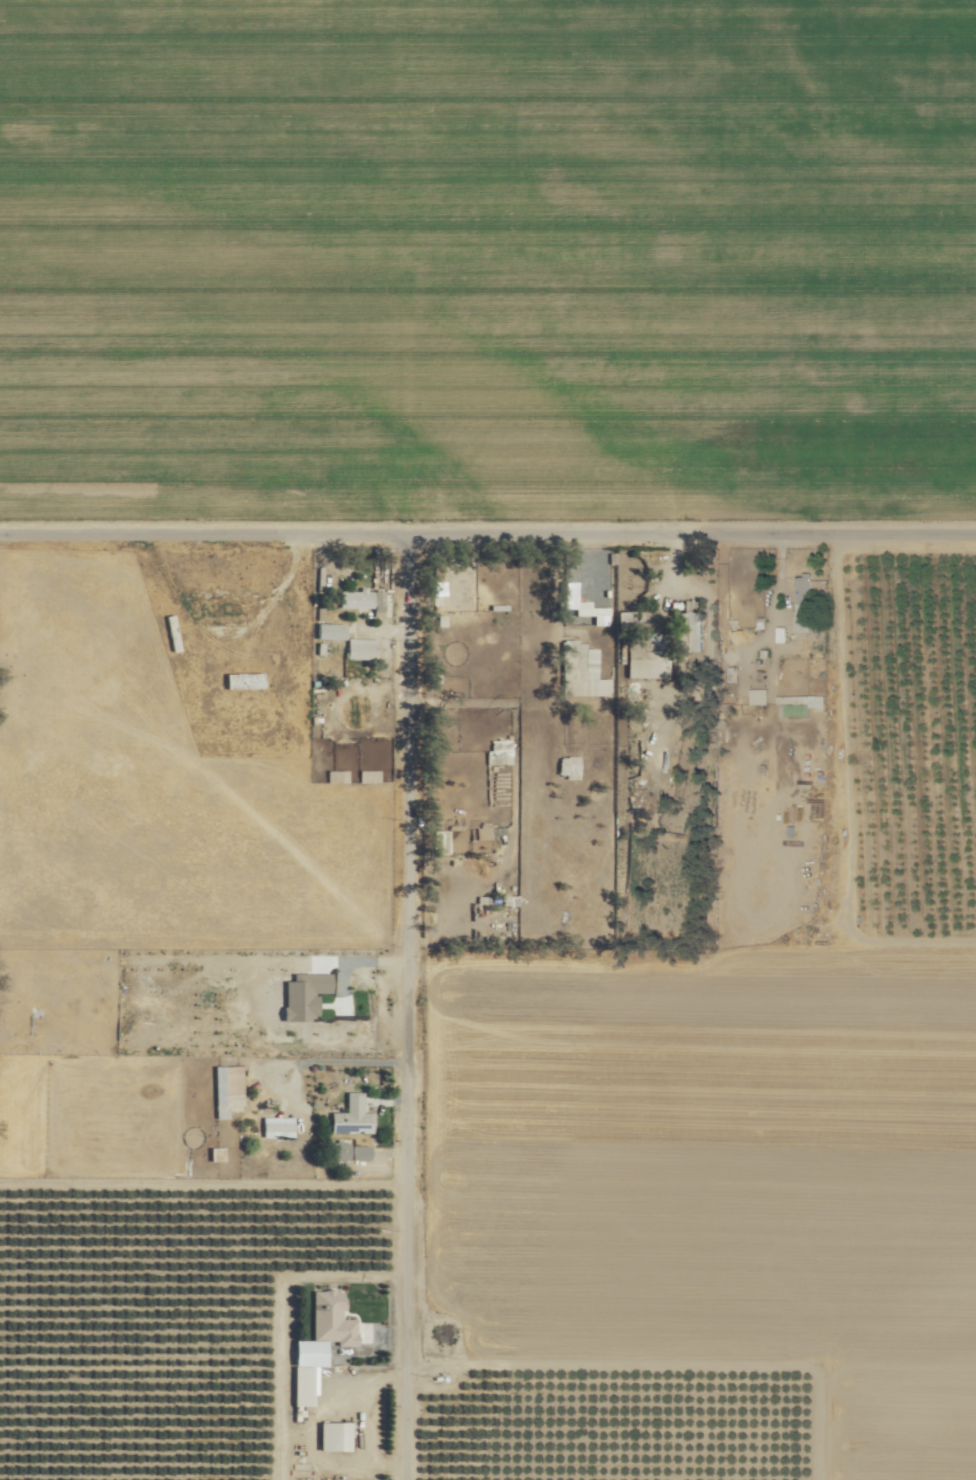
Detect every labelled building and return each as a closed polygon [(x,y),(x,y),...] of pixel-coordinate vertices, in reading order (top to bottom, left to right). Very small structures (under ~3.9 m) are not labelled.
[(794,572),(795,604),(809,604),(808,572),(794,572)] [(383,590),(368,590),(368,596),(373,596),(372,605),(382,605),(383,590)] [(315,637),(343,638),(343,622),(315,621),(315,637)] [(346,657),(375,658),(376,637),(346,636),(346,657)] [(609,694),(609,677),(595,677),(595,646),(583,646),(583,639),(576,639),(576,677),(561,677),(561,694),(609,694)] [(262,687),(262,671),(224,672),(224,688),(262,687)] [(767,687),(749,686),(748,702),(766,703),(767,687)] [(578,776),(579,755),(558,754),(557,776),(578,776)] [(371,1131),(371,1110),(362,1110),(361,1090),(344,1091),(345,1111),(328,1111),(328,1132),(371,1131)] [(291,1115),(261,1116),(261,1136),(291,1135),(291,1115)] [(330,1159),(370,1158),(369,1142),(329,1143),(330,1159)] [(311,1290),(311,1309),(334,1309),(335,1321),(342,1320),(342,1289),(311,1290)]
